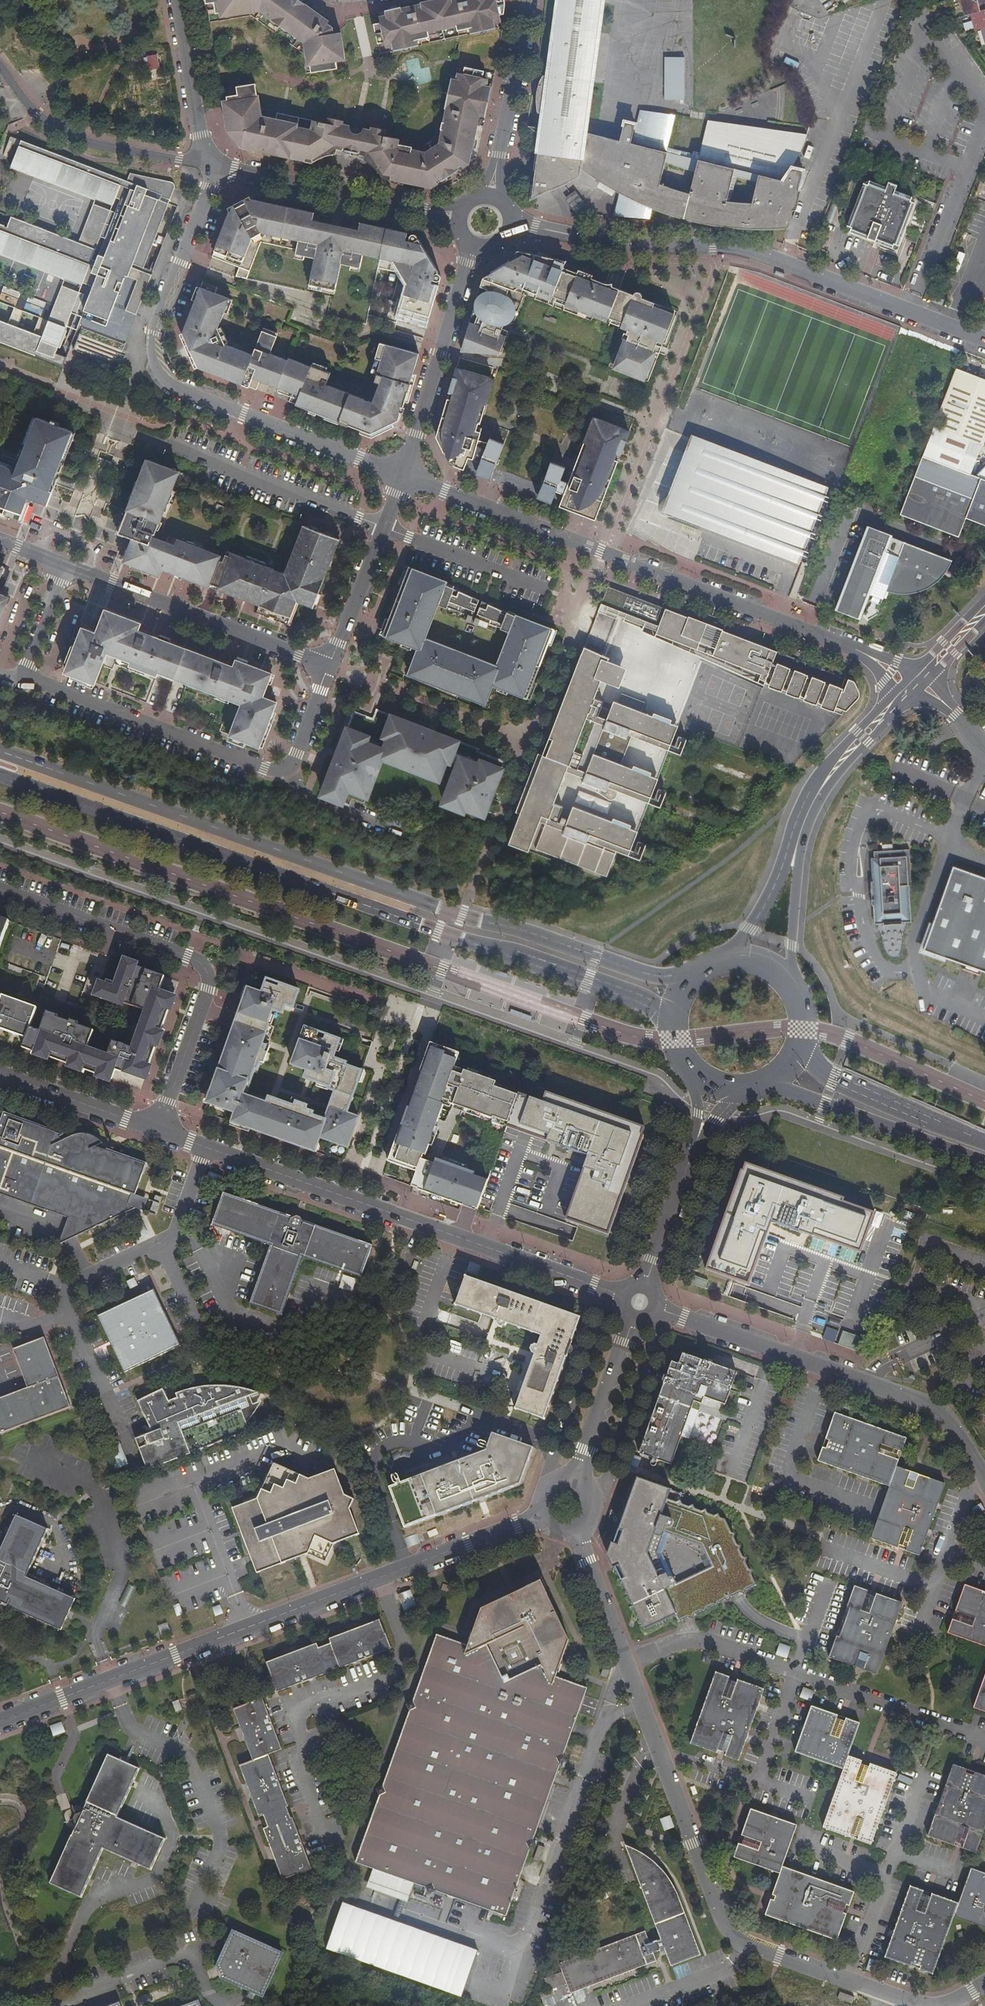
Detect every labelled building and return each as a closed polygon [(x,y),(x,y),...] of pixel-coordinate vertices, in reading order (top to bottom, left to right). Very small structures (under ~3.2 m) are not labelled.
[(211,2),(216,2),(218,13),(221,12),(230,11),(230,16),(261,11),(305,43),(309,66),(312,65),(313,72),(330,69),(329,62),(337,61),(346,60),(342,33),(334,34),(333,28),(328,24),(330,21),(301,0),(211,0),(211,2)] [(388,15),(381,17),(382,23),(375,24),(379,44),(386,42),(388,47),(394,46),(396,51),(419,45),(418,40),(430,37),(429,32),(457,26),(458,31),(471,28),(472,34),(496,28),(495,24),(502,22),(501,15),(503,15),(505,14),(506,7),(506,5),(506,0),(435,0),(422,3),(423,4),(401,9),(401,7),(387,11),(388,15)] [(586,131),(585,128),(586,126),(587,123),(603,0),(558,0),(548,76),(542,75),(538,87),(536,99),(538,113),(543,113),(541,128),(528,126),(540,135),(532,198),(580,177),(581,166),(586,131)] [(965,15),(971,13),(972,20),(975,29),(981,28),(984,42),(984,0),(961,0),(965,15)] [(158,55),(147,57),(149,70),(160,69),(158,55)] [(686,100),(686,58),(666,57),(665,100),(686,100)] [(338,68),(337,61),(329,62),(330,69),(338,68)] [(374,166),(378,171),(384,178),(391,180),(425,187),(432,188),(470,163),(471,157),(479,125),(483,126),(491,87),(487,87),(489,79),(484,78),(485,71),(466,67),(464,74),(459,73),(458,81),(452,80),(446,109),(447,109),(445,123),(443,122),(442,130),(443,130),(442,135),(418,151),(410,149),(399,147),(400,144),(400,139),(386,137),(387,130),(372,127),(372,130),(365,129),(364,135),(360,153),(366,154),(365,160),(374,166)] [(228,101),(224,102),(229,131),(229,132),(243,147),(313,163),(320,159),(330,155),(337,154),(339,149),(346,149),(350,133),(351,126),(344,124),(344,121),(329,118),(328,124),(278,113),(276,120),(260,116),(259,111),(262,111),(260,96),(258,96),(256,84),(245,86),(245,90),(238,91),(239,95),(228,97),(228,101)] [(634,143),(668,151),(677,114),(641,109),(634,143)] [(783,181),(794,165),(803,148),(809,133),(708,119),(700,159),(783,181)] [(668,151),(634,143),(632,143),(637,122),(626,120),(621,139),(586,131),(581,166),(598,179),(620,191),(642,203),(654,207),(666,212),(693,220),(710,223),(721,225),(734,226),(761,227),(790,226),(794,209),(797,208),(802,189),(800,189),(805,168),(794,165),(783,181),(700,159),(668,151)] [(352,151),(356,134),(350,133),(346,149),(352,151)] [(364,135),(356,134),(352,151),(360,153),(364,135)] [(140,175),(130,173),(127,181),(107,173),(21,140),(19,147),(12,164),(12,165),(113,205),(115,198),(120,199),(115,212),(110,210),(107,213),(99,232),(101,233),(100,236),(105,238),(96,261),(91,259),(95,249),(11,216),(8,226),(0,223),(0,252),(82,284),(82,282),(93,286),(84,310),(108,320),(126,276),(131,263),(133,264),(142,267),(169,199),(170,200),(175,189),(172,182),(140,175)] [(888,181),(885,187),(868,180),(862,183),(857,197),(846,225),(849,232),(854,229),(868,234),(869,233),(876,235),(876,237),(890,242),(892,248),(898,245),(914,202),(912,197),(894,190),(897,185),(888,181)] [(612,226),(648,230),(654,207),(642,203),(620,191),(612,226)] [(315,212),(252,199),(251,199),(230,211),(215,250),(244,262),(253,237),(261,232),(299,240),(296,254),(315,258),(310,284),(336,290),(341,263),(361,268),(363,254),(381,258),(381,255),(387,228),(361,222),(358,234),(312,225),(315,212)] [(107,213),(110,210),(93,204),(79,241),(96,248),(100,236),(101,233),(99,232),(107,213)] [(408,233),(387,228),(381,255),(391,257),(390,260),(393,260),(397,258),(412,282),(408,285),(403,301),(399,301),(396,312),(429,322),(442,276),(416,234),(413,234),(410,236),(409,241),(406,241),(408,233)] [(854,229),(849,232),(892,248),(890,242),(876,237),(876,235),(869,233),(868,234),(854,229)] [(654,306),(655,303),(642,298),(634,295),(594,279),(592,278),(577,273),(564,268),(567,261),(526,252),(483,278),(480,286),(488,290),(488,291),(482,293),(477,299),(474,309),(478,314),(475,324),(470,322),(462,350),(496,352),(499,341),(504,342),(509,331),(502,328),(513,302),(510,297),(507,296),(510,288),(522,293),(524,288),(537,294),(539,290),(575,304),(573,307),(594,315),(595,312),(630,325),(616,361),(622,364),(619,370),(639,378),(642,371),(647,373),(656,351),(654,350),(656,346),(658,341),(664,343),(675,314),(654,306)] [(152,275),(132,267),(128,277),(137,280),(125,310),(137,315),(152,275)] [(247,279),(250,271),(239,267),(236,276),(247,279)] [(577,273),(592,278),(593,275),(579,269),(577,273)] [(0,299),(0,301),(17,307),(22,293),(5,286),(0,299)] [(76,294),(79,292),(62,286),(49,319),(66,325),(71,313),(72,309),(70,309),(76,294)] [(480,286),(477,299),(482,293),(488,291),(488,290),(480,286)] [(198,367),(226,377),(256,389),(261,377),(271,381),(270,383),(277,386),(287,360),(270,354),(277,336),(262,330),(253,355),(226,344),(219,328),(230,298),(200,287),(183,332),(198,367)] [(84,294),(79,292),(76,294),(70,309),(72,309),(71,313),(76,315),(84,294)] [(474,309),(470,322),(475,324),(478,314),(474,309)] [(26,351),(64,366),(65,365),(64,364),(66,357),(56,353),(58,347),(64,329),(65,327),(49,320),(43,336),(0,320),(0,341),(26,351)] [(66,330),(64,329),(58,347),(60,348),(66,330)] [(288,358),(287,360),(277,386),(300,395),(296,404),(303,407),(304,404),(319,412),(340,420),(339,421),(372,434),(400,421),(403,412),(400,411),(401,407),(404,407),(415,369),(410,368),(415,352),(380,342),(376,358),(381,360),(375,382),(380,383),(373,402),(368,400),(367,403),(364,401),(364,399),(326,384),(331,373),(311,365),(310,370),(302,367),(303,364),(288,358)] [(415,369),(420,353),(415,352),(410,368),(415,369)] [(956,368),(933,427),(935,427),(982,444),(984,436),(984,379),(957,368),(956,368)] [(463,370),(456,369),(437,436),(450,464),(464,469),(469,457),(473,459),(472,461),(479,463),(480,460),(481,461),(481,462),(495,468),(496,466),(506,470),(510,458),(509,452),(507,447),(505,444),(490,438),(488,443),(479,440),(479,439),(474,437),(476,430),(479,423),(483,409),(481,408),(482,403),(486,404),(491,388),(486,387),(489,376),(464,369),(463,370)] [(72,432),(50,423),(37,418),(19,463),(21,464),(18,470),(14,472),(7,470),(8,466),(0,463),(0,513),(22,521),(31,499),(45,503),(72,432)] [(621,455),(630,432),(624,430),(624,428),(596,418),(596,419),(594,418),(569,484),(561,481),(566,467),(552,462),(542,485),(556,491),(557,489),(565,492),(564,495),(561,503),(586,513),(585,516),(596,520),(603,502),(600,501),(616,460),(618,454),(621,455)] [(923,456),(970,474),(982,444),(935,427),(933,427),(922,456),(923,456)] [(826,488),(693,436),(664,509),(797,561),(826,488)] [(978,477),(970,474),(923,456),(922,456),(900,513),(899,515),(958,537),(958,536),(966,519),(984,526),(984,480),(978,477)] [(172,490),(179,472),(148,460),(143,473),(141,478),(172,490)] [(603,502),(618,461),(616,460),(600,501),(603,502)] [(476,474),(491,480),(495,468),(481,462),(476,474)] [(210,586),(220,559),(221,557),(204,551),(205,549),(186,542),(185,543),(178,541),(176,545),(153,536),(154,532),(156,532),(172,490),(141,478),(128,512),(123,525),(120,532),(134,537),(125,561),(160,574),(163,567),(210,586)] [(556,491),(542,485),(537,497),(552,503),(556,491)] [(560,506),(585,516),(586,513),(561,503),(560,506)] [(123,525),(128,512),(120,509),(118,515),(115,522),(123,525)] [(340,539),(304,525),(299,537),(335,551),(340,539)] [(867,528),(863,539),(899,554),(904,543),(867,528)] [(335,551),(299,537),(290,562),(293,564),(290,573),(287,574),(285,571),(279,574),(274,571),(275,569),(266,565),(266,562),(247,555),(246,558),(227,551),(224,561),(220,559),(210,586),(232,594),(234,591),(240,593),(239,597),(253,602),(255,599),(262,601),(257,612),(288,624),(296,605),(294,601),(301,598),(304,603),(315,607),(335,551)] [(899,554),(863,539),(836,608),(860,616),(869,594),(879,598),(882,599),(886,590),(890,591),(890,592),(896,593),(907,594),(916,592),(924,590),(930,586),(934,583),(942,576),(923,568),(924,564),(920,562),(924,551),(904,543),(899,554)] [(923,568),(942,576),(945,572),(949,565),(951,561),(924,551),(920,562),(924,564),(923,568)] [(494,666),(476,659),(425,640),(425,637),(437,604),(441,604),(467,616),(465,622),(469,623),(479,602),(423,577),(423,575),(410,569),(409,571),(384,637),(418,650),(409,672),(424,678),(422,681),(441,689),(443,685),(453,689),(452,693),(470,700),(472,696),(478,698),(487,702),(493,686),(527,699),(538,670),(551,635),(553,631),(538,626),(538,629),(481,603),(472,625),(477,627),(479,621),(506,634),(508,637),(496,665),(494,666)] [(599,610),(601,612),(611,589),(608,588),(599,610)] [(759,679),(833,712),(842,689),(841,688),(772,662),(775,656),(759,650),(757,645),(611,589),(601,612),(624,620),(623,623),(727,663),(760,675),(759,679)] [(10,598),(0,594),(0,622),(10,598)] [(300,602),(304,603),(301,598),(294,601),(296,605),(288,624),(291,625),(300,602)] [(256,611),(257,612),(262,601),(255,599),(253,602),(259,604),(256,611)] [(262,745),(266,735),(271,719),(279,700),(266,695),(275,672),(239,658),(236,664),(234,669),(219,663),(220,658),(156,633),(154,638),(138,633),(143,621),(108,607),(98,631),(84,625),(77,644),(73,654),(67,670),(97,681),(105,663),(114,666),(116,661),(147,673),(149,669),(176,679),(178,673),(201,682),(201,685),(244,701),(232,733),(239,736),(248,739),(262,745)] [(776,657),(778,653),(776,652),(757,645),(759,650),(775,656),(776,657)] [(641,713),(644,704),(621,695),(616,708),(612,706),(610,711),(602,708),(603,703),(594,700),(601,682),(619,689),(626,669),(608,663),(609,660),(586,650),(584,649),(582,653),(582,655),(509,846),(551,861),(553,857),(607,878),(617,852),(629,856),(638,832),(573,808),(570,816),(566,826),(565,826),(567,821),(562,819),(560,824),(558,823),(563,809),(554,805),(556,800),(566,773),(584,779),(582,785),(597,791),(599,791),(598,794),(609,801),(612,801),(615,800),(617,797),(619,792),(649,804),(658,779),(655,778),(621,766),(632,737),(668,751),(678,727),(641,713)] [(424,678),(409,672),(408,676),(422,681),(424,678)] [(844,711),(854,683),(844,678),(841,688),(842,689),(833,712),(842,716),(844,711)] [(855,684),(854,683),(844,711),(846,712),(859,698),(859,694),(855,684)] [(445,740),(446,738),(391,717),(383,737),(388,739),(383,751),(364,744),(367,738),(347,730),(321,796),(342,804),(347,790),(366,797),(370,787),(367,786),(376,761),(380,762),(381,759),(390,762),(391,759),(429,774),(429,777),(431,778),(445,740)] [(271,719),(266,735),(269,736),(275,722),(271,719)] [(247,744),(248,739),(239,736),(232,733),(232,735),(238,737),(238,741),(247,744)] [(457,743),(446,738),(445,740),(431,778),(438,780),(445,761),(449,763),(457,743)] [(428,778),(429,777),(429,774),(391,759),(390,762),(389,763),(428,778)] [(486,809),(494,788),(501,770),(481,762),(480,766),(460,759),(457,769),(459,770),(450,796),(447,795),(443,805),(463,812),(464,809),(483,816),(486,809)] [(367,786),(370,787),(371,788),(381,762),(380,762),(376,761),(367,786)] [(459,770),(457,769),(455,768),(445,794),(447,795),(450,796),(459,770)] [(900,922),(909,922),(907,886),(910,886),(908,850),(879,851),(872,852),(872,859),(870,859),(871,881),(869,881),(870,887),(871,899),(872,899),(873,923),(882,923),(882,925),(895,925),(900,924),(900,922)] [(965,965),(974,968),(978,970),(984,972),(984,878),(952,866),(922,950),(965,965)] [(10,921),(0,918),(0,944),(1,944),(10,921)] [(160,990),(165,976),(129,964),(128,967),(122,964),(115,982),(107,979),(105,984),(102,992),(100,998),(114,1003),(115,1000),(145,1011),(132,1047),(113,1040),(108,1054),(88,1047),(94,1031),(78,1025),(79,1023),(71,1020),(70,1022),(58,1018),(59,1016),(47,1011),(40,1031),(30,1027),(23,1048),(34,1052),(36,1049),(52,1055),(51,1058),(68,1064),(69,1061),(86,1067),(85,1070),(105,1077),(106,1074),(114,1077),(116,1070),(141,1079),(143,1074),(146,1075),(155,1050),(152,1049),(158,1031),(161,1032),(172,1002),(169,1001),(171,994),(160,990)] [(974,968),(965,965),(963,971),(975,975),(978,970),(974,968)] [(219,1071),(208,1103),(236,1113),(232,1122),(258,1131),(259,1129),(262,1130),(275,1135),(275,1137),(291,1143),(292,1140),(314,1148),(316,1149),(320,1138),(348,1148),(359,1118),(347,1114),(351,1102),(349,1101),(351,1097),(353,1098),(358,1082),(357,1082),(361,1072),(345,1066),(345,1063),(333,1058),(340,1040),(325,1035),(324,1039),(317,1037),(319,1032),(307,1028),(303,1040),(301,1039),(291,1064),(307,1070),(304,1078),(306,1079),(309,1079),(311,1080),(330,1087),(329,1089),(336,1092),(331,1105),(331,1108),(330,1111),(326,1121),(313,1116),(314,1113),(306,1110),(308,1106),(297,1103),(296,1107),(276,1100),(270,1098),(268,1104),(241,1095),(242,1092),(243,1089),(246,1081),(249,1082),(254,1068),(256,1068),(259,1061),(262,1062),(266,1051),(263,1050),(265,1045),(261,1044),(262,1041),(263,1038),(268,1040),(273,1026),(268,1024),(272,1014),(270,1014),(272,1010),(282,1013),(283,1010),(285,1007),(285,1005),(293,1007),(299,991),(280,984),(279,987),(266,983),(262,994),(248,989),(237,1021),(234,1028),(237,1030),(234,1038),(231,1037),(224,1058),(227,1059),(222,1072),(219,1071)] [(96,996),(100,998),(102,992),(96,989),(94,995),(96,996)] [(26,1038),(30,1027),(37,1008),(3,996),(0,1004),(0,1029),(26,1038)] [(95,1017),(93,1024),(100,1027),(103,1020),(95,1017)] [(158,1031),(152,1049),(155,1050),(161,1032),(158,1031)] [(507,1128),(516,1101),(494,1093),(496,1087),(462,1075),(460,1080),(451,1077),(453,1072),(458,1058),(429,1048),(422,1066),(424,1067),(409,1110),(407,1110),(400,1128),(402,1129),(399,1139),(397,1138),(387,1164),(416,1174),(412,1186),(413,1187),(416,1187),(415,1189),(421,1191),(431,1194),(462,1205),(469,1208),(477,1211),(478,1208),(487,1184),(472,1179),(473,1175),(434,1161),(432,1166),(420,1162),(421,1157),(424,1158),(437,1121),(441,1109),(440,1108),(441,1104),(448,1106),(447,1108),(455,1111),(492,1124),(492,1122),(507,1128)] [(34,1052),(51,1058),(52,1055),(36,1049),(34,1052)] [(68,1064),(85,1070),(86,1067),(69,1061),(68,1064)] [(422,1066),(407,1110),(409,1110),(424,1067),(422,1066)] [(460,1080),(462,1075),(457,1074),(453,1072),(451,1077),(460,1080)] [(539,1102),(518,1095),(516,1101),(507,1128),(506,1129),(545,1143),(553,1146),(584,1157),(583,1161),(580,1168),(562,1220),(578,1226),(605,1235),(640,1135),(638,1134),(641,1127),(542,1092),(539,1102)] [(135,1207),(127,1204),(131,1193),(135,1194),(146,1164),(107,1150),(97,1147),(103,1144),(93,1135),(90,1133),(83,1133),(79,1134),(62,1141),(59,1137),(64,1135),(5,1114),(1,1124),(0,1127),(0,1193),(68,1217),(77,1236),(135,1207)] [(740,1169),(738,1168),(703,1269),(748,1284),(765,1232),(768,1225),(770,1219),(806,1231),(815,1234),(858,1249),(872,1209),(840,1198),(842,1195),(743,1161),(740,1169)] [(203,1185),(215,1189),(219,1178),(207,1174),(203,1185)] [(127,1204),(135,1207),(139,1209),(143,1210),(147,1199),(142,1197),(135,1194),(131,1193),(127,1204)] [(279,1214),(221,1194),(211,1226),(218,1229),(254,1242),(267,1247),(263,1260),(248,1302),(247,1306),(279,1318),(281,1312),(301,1259),(317,1265),(359,1279),(370,1247),(312,1226),(307,1230),(301,1227),(301,1225),(300,1222),(298,1218),(294,1217),(293,1217),(291,1219),(288,1221),(287,1222),(281,1220),(279,1214)] [(161,1197),(155,1195),(149,1212),(155,1214),(161,1197)] [(62,1243),(77,1236),(68,1217),(60,1240),(59,1245),(62,1243)] [(419,1263),(414,1261),(411,1268),(416,1271),(419,1263)] [(344,1275),(341,1287),(351,1290),(354,1278),(344,1275)] [(707,1280),(695,1276),(691,1284),(704,1289),(707,1280)] [(571,1317),(462,1277),(451,1307),(480,1317),(494,1322),(493,1324),(493,1325),(495,1328),(497,1329),(500,1329),(503,1328),(506,1324),(538,1335),(535,1346),(533,1345),(530,1347),(529,1350),(528,1352),(530,1354),(532,1355),(513,1411),(542,1421),(565,1354),(566,1352),(570,1352),(567,1348),(570,1342),(576,1325),(569,1322),(571,1317)] [(180,1347),(161,1304),(153,1289),(140,1296),(97,1317),(110,1343),(112,1347),(124,1373),(180,1347)] [(844,1331),(827,1326),(825,1331),(823,1338),(861,1351),(866,1337),(844,1330),(844,1331)] [(65,1391),(61,1393),(59,1386),(63,1384),(45,1338),(14,1349),(28,1388),(0,1398),(0,1429),(2,1434),(71,1407),(65,1391)] [(656,1459),(671,1464),(691,1407),(699,1410),(704,1396),(725,1404),(736,1372),(683,1353),(679,1363),(672,1361),(665,1379),(651,1418),(639,1453),(656,1459)] [(138,1401),(144,1415),(147,1421),(152,1431),(135,1437),(149,1471),(252,1432),(248,1423),(243,1409),(248,1407),(246,1398),(250,1396),(261,1393),(249,1389),(230,1386),(217,1385),(211,1386),(209,1386),(199,1387),(186,1390),(177,1394),(179,1398),(170,1402),(164,1389),(149,1396),(138,1401)] [(243,1409),(248,1423),(263,1401),(253,1405),(250,1396),(246,1398),(248,1407),(243,1409)] [(889,1486),(881,1509),(871,1538),(870,1539),(871,1539),(897,1467),(896,1466),(898,1460),(894,1458),(897,1451),(901,1452),(906,1439),(834,1414),(828,1432),(830,1433),(826,1441),(829,1441),(827,1447),(825,1446),(824,1450),(824,1455),(820,1454),(818,1461),(889,1486)] [(824,1443),(820,1454),(824,1455),(824,1450),(825,1446),(827,1447),(829,1441),(826,1441),(830,1433),(828,1432),(824,1443)] [(483,1453),(483,1454),(401,1483),(397,1473),(393,1475),(392,1476),(394,1482),(396,1483),(397,1483),(398,1484),(389,1487),(404,1527),(478,1500),(484,1498),(518,1485),(531,1449),(489,1435),(485,1448),(480,1445),(478,1444),(476,1444),(475,1445),(474,1447),(474,1448),(475,1450),(483,1453)] [(326,1563),(334,1545),(359,1535),(350,1510),(354,1501),(344,1496),(334,1470),(309,1480),(274,1463),(258,1500),(232,1509),(250,1556),(253,1564),(257,1574),(308,1555),(326,1563)] [(912,1472),(897,1467),(871,1539),(897,1549),(898,1545),(906,1547),(904,1551),(919,1556),(929,1527),(945,1483),(917,1473),(915,1477),(910,1475),(912,1472)] [(614,1570),(643,1629),(656,1623),(674,1616),(677,1621),(756,1584),(724,1519),(680,1503),(683,1493),(638,1476),(612,1544),(620,1546),(621,1567),(614,1570)] [(3,1603),(8,1605),(13,1607),(12,1608),(61,1630),(66,1618),(69,1612),(75,1598),(71,1596),(27,1576),(48,1529),(17,1514),(0,1552),(0,1605),(3,1603)] [(418,1535),(408,1536),(409,1543),(419,1541),(418,1535)] [(608,1557),(614,1570),(621,1567),(620,1546),(612,1544),(608,1557)] [(468,1645),(556,1676),(569,1639),(541,1580),(481,1609),(468,1645)] [(965,1584),(955,1611),(959,1612),(956,1620),(952,1619),(947,1633),(984,1646),(984,1591),(965,1584)] [(828,1658),(856,1667),(857,1664),(863,1665),(862,1669),(877,1674),(903,1602),(876,1593),(874,1597),(867,1594),(868,1590),(854,1585),(828,1658)] [(398,1595),(404,1611),(417,1606),(411,1590),(398,1595)] [(329,1639),(331,1644),(340,1666),(341,1668),(392,1649),(381,1619),(362,1626),(363,1629),(351,1634),(349,1631),(329,1639)] [(169,1623),(158,1626),(161,1634),(162,1637),(172,1633),(169,1623)] [(556,1676),(468,1645),(462,1643),(436,1634),(355,1863),(506,1916),(588,1688),(556,1676)] [(317,1643),(297,1651),(299,1654),(287,1658),(286,1655),(266,1663),(277,1693),(329,1673),(329,1671),(319,1648),(317,1643)] [(781,1643),(777,1655),(788,1658),(792,1647),(781,1643)] [(331,1644),(319,1648),(329,1671),(340,1666),(331,1644)] [(690,1743),(717,1752),(718,1749),(726,1752),(725,1755),(739,1760),(765,1688),(738,1679),(736,1682),(728,1679),(730,1676),(716,1671),(690,1743)] [(974,1708),(984,1677),(984,1674),(973,1708),(974,1708)] [(974,1708),(979,1710),(981,1707),(984,1709),(984,1677),(974,1708)] [(805,1687),(801,1697),(812,1701),(815,1691),(805,1687)] [(195,1693),(189,1695),(192,1705),(198,1703),(195,1693)] [(264,1815),(287,1806),(289,1805),(269,1755),(283,1750),(263,1698),(234,1709),(241,1730),(244,1729),(248,1739),(245,1740),(253,1761),(240,1765),(248,1786),(251,1785),(255,1796),(252,1797),(259,1817),(264,1815)] [(178,1699),(172,1701),(175,1711),(182,1709),(178,1699)] [(848,1756),(860,1723),(846,1718),(846,1721),(837,1718),(838,1715),(812,1705),(795,1752),(844,1769),(848,1756)] [(54,1736),(66,1732),(62,1722),(51,1726),(54,1736)] [(139,1769),(107,1754),(85,1802),(86,1802),(82,1812),(75,1814),(72,1819),(76,1826),(71,1835),(70,1835),(49,1883),(80,1897),(102,1848),(151,1869),(164,1839),(117,1817),(139,1769)] [(823,1827),(849,1837),(850,1833),(859,1836),(858,1840),(871,1845),(897,1773),(871,1764),(869,1767),(861,1764),(862,1761),(848,1756),(844,1769),(823,1827)] [(982,1775),(980,1778),(973,1773),(971,1776),(967,1774),(968,1772),(964,1770),(958,1770),(959,1767),(953,1765),(927,1836),(953,1845),(955,1842),(963,1844),(961,1848),(975,1853),(984,1824),(984,1776),(982,1775)] [(980,1778),(982,1775),(959,1767),(958,1770),(964,1770),(968,1772),(967,1774),(971,1776),(973,1773),(980,1778)] [(292,1818),(287,1806),(264,1815),(268,1827),(292,1818)] [(783,1866),(791,1843),(798,1825),(750,1808),(741,1834),(745,1836),(742,1844),(738,1843),(733,1857),(780,1873),(783,1866)] [(662,1818),(665,1830),(675,1827),(672,1816),(662,1818)] [(293,1817),(292,1818),(268,1827),(264,1829),(272,1849),(275,1848),(279,1859),(276,1860),(284,1880),(313,1869),(293,1817)] [(644,1860),(646,1856),(639,1851),(626,1845),(661,1939),(651,1943),(646,1930),(560,1964),(571,1993),(657,1960),(654,1953),(660,1951),(665,1949),(672,1966),(701,1955),(678,1892),(676,1887),(671,1880),(665,1872),(656,1863),(652,1866),(644,1860)] [(656,1863),(646,1856),(644,1860),(652,1866),(656,1863)] [(854,1892),(783,1866),(780,1873),(772,1897),(768,1906),(765,1915),(837,1940),(847,1914),(843,1912),(846,1904),(849,1906),(854,1892)] [(982,1927),(984,1928),(984,1873),(971,1869),(970,1868),(956,1903),(931,1893),(929,1897),(921,1894),(922,1890),(909,1886),(883,1957),(899,1963),(903,1964),(905,1961),(912,1966),(913,1964),(917,1965),(916,1967),(920,1969),(925,1969),(924,1972),(932,1974),(943,1944),(953,1917),(982,1927)] [(478,1950),(348,1904),(331,1950),(461,1997),(478,1950)] [(284,1954),(234,1930),(216,1967),(221,1979),(264,1999),(284,1954)] [(905,1961),(903,1964),(915,1968),(924,1972),(925,1969),(920,1969),(916,1967),(917,1965),(913,1964),(912,1966),(905,1961)] [(687,1963),(676,1968),(680,1978),(691,1974),(687,1963)] [(558,1975),(547,1978),(549,1989),(561,1986),(558,1975)] [(853,1997),(839,1991),(837,1998),(851,2003),(853,1997)]
